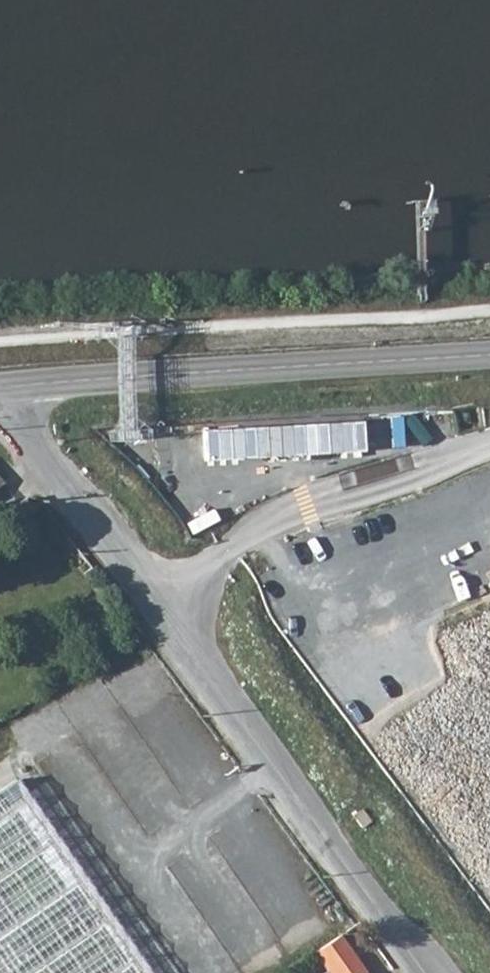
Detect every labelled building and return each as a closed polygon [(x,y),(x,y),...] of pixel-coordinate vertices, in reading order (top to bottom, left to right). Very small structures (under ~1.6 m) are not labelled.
[(21,778),(0,792),(0,972),(158,972),(21,778)] [(339,938),(315,954),(327,972),(362,972),(339,938)]
